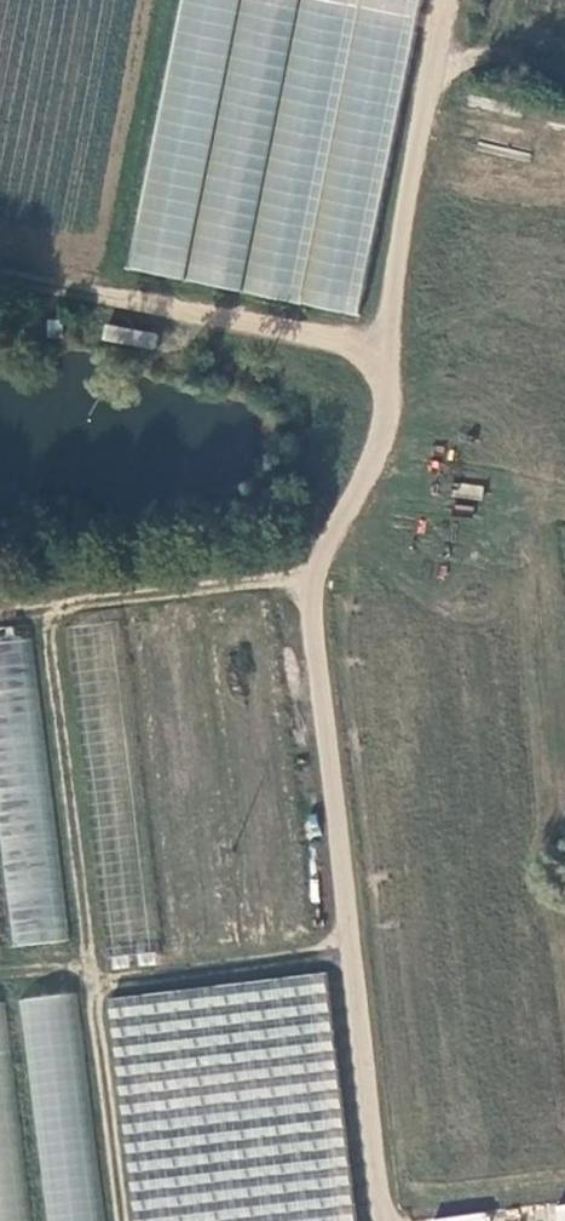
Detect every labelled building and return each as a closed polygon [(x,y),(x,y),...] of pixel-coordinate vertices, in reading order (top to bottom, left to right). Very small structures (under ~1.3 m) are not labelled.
[(132,273),(363,314),(419,0),(180,0),(132,273)] [(153,350),(157,335),(103,324),(100,339),(153,350)] [(454,482),(452,496),(481,499),(483,485),(454,482)] [(9,947),(66,940),(33,637),(0,641),(0,861),(9,947)] [(333,974),(114,994),(135,1220),(356,1220),(333,974)] [(43,1220),(100,1220),(80,992),(23,997),(43,1220)] [(8,1002),(0,1002),(0,1220),(27,1220),(8,1002)]
